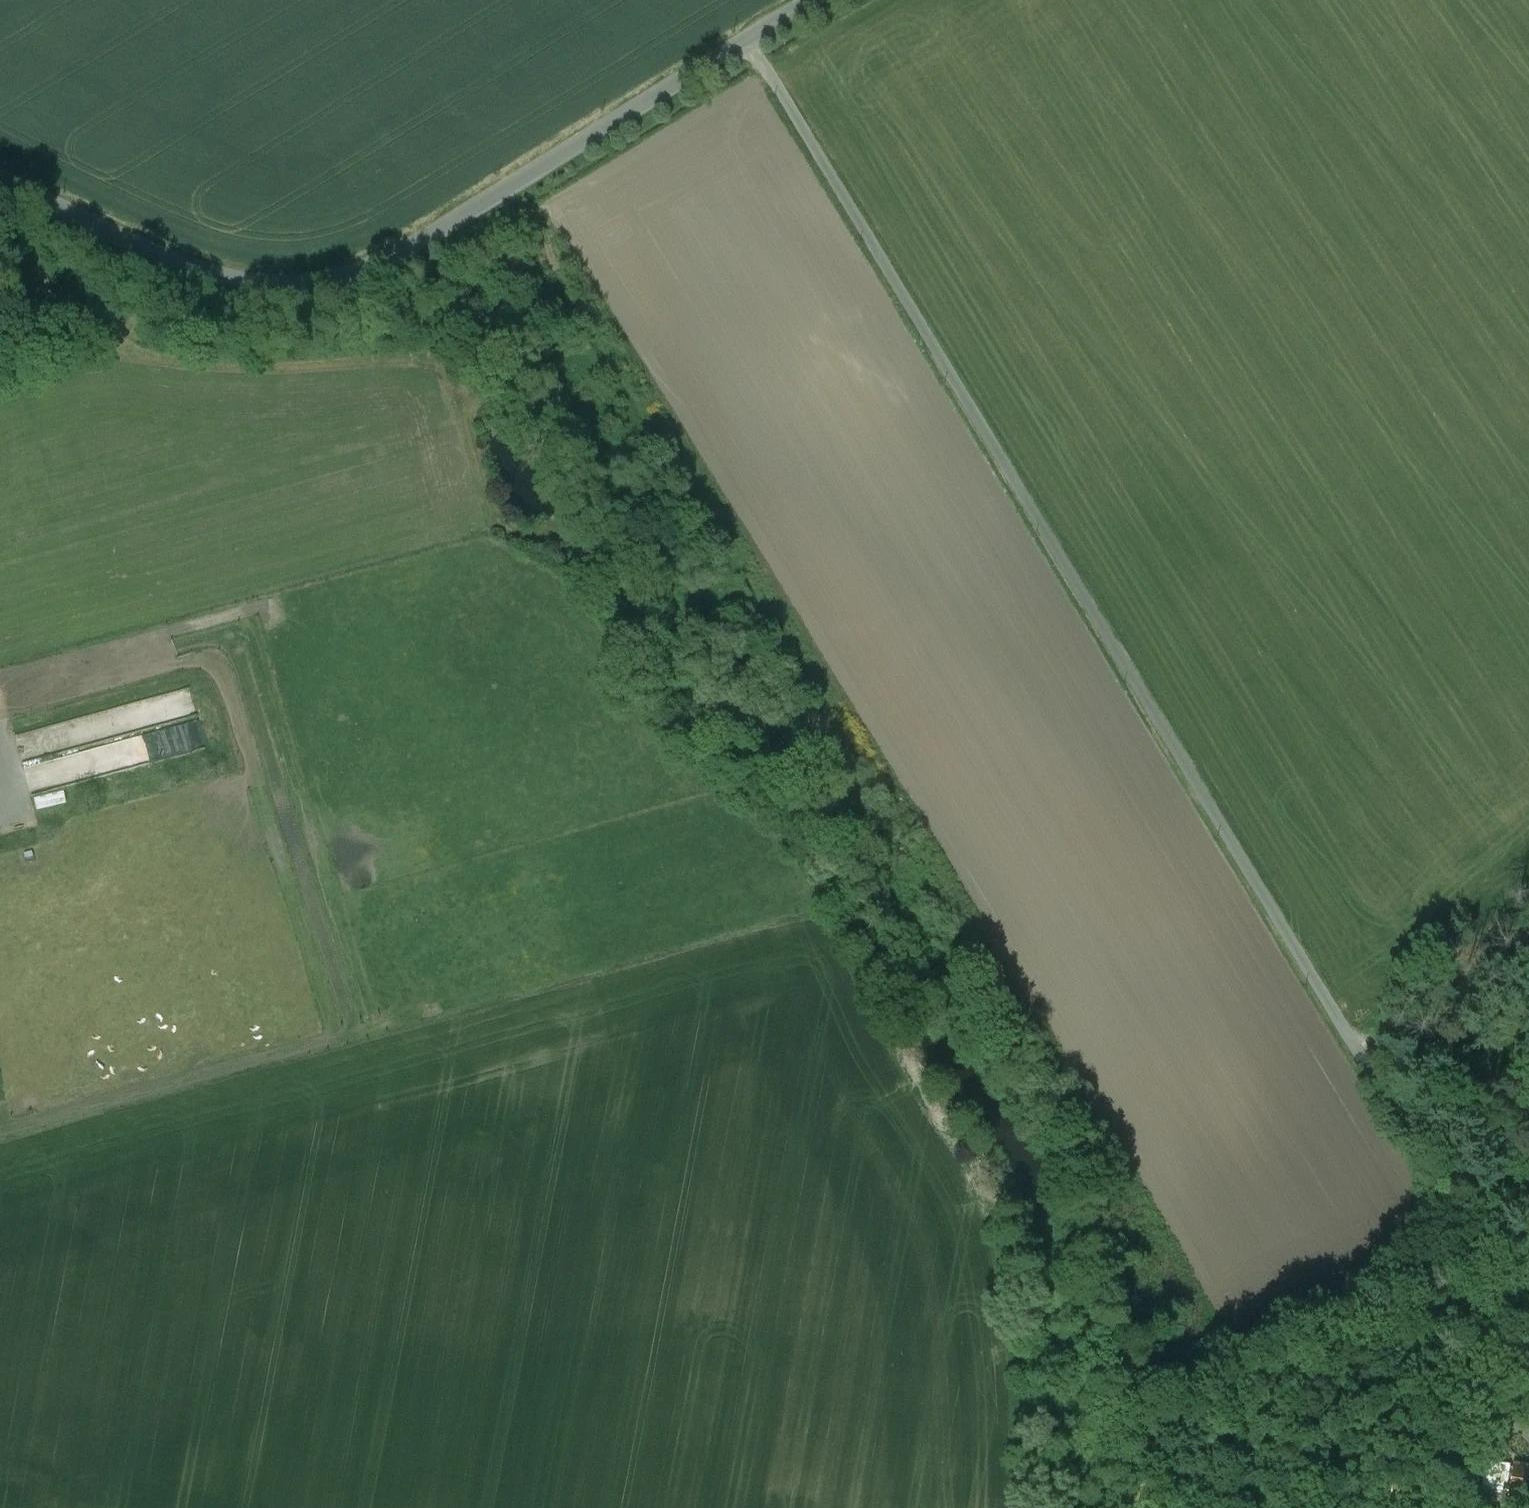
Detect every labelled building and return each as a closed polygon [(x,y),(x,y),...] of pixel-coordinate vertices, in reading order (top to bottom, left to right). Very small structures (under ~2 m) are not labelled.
[(180,729),(23,761),(29,791),(186,758),(180,729)] [(1511,1465),(1486,1461),(1481,1490),(1506,1494),(1507,1491),(1511,1491),(1515,1469),(1510,1468),(1511,1465)] [(1515,1465),(1515,1469),(1511,1491),(1510,1496),(1528,1499),(1528,1467),(1515,1465)]
